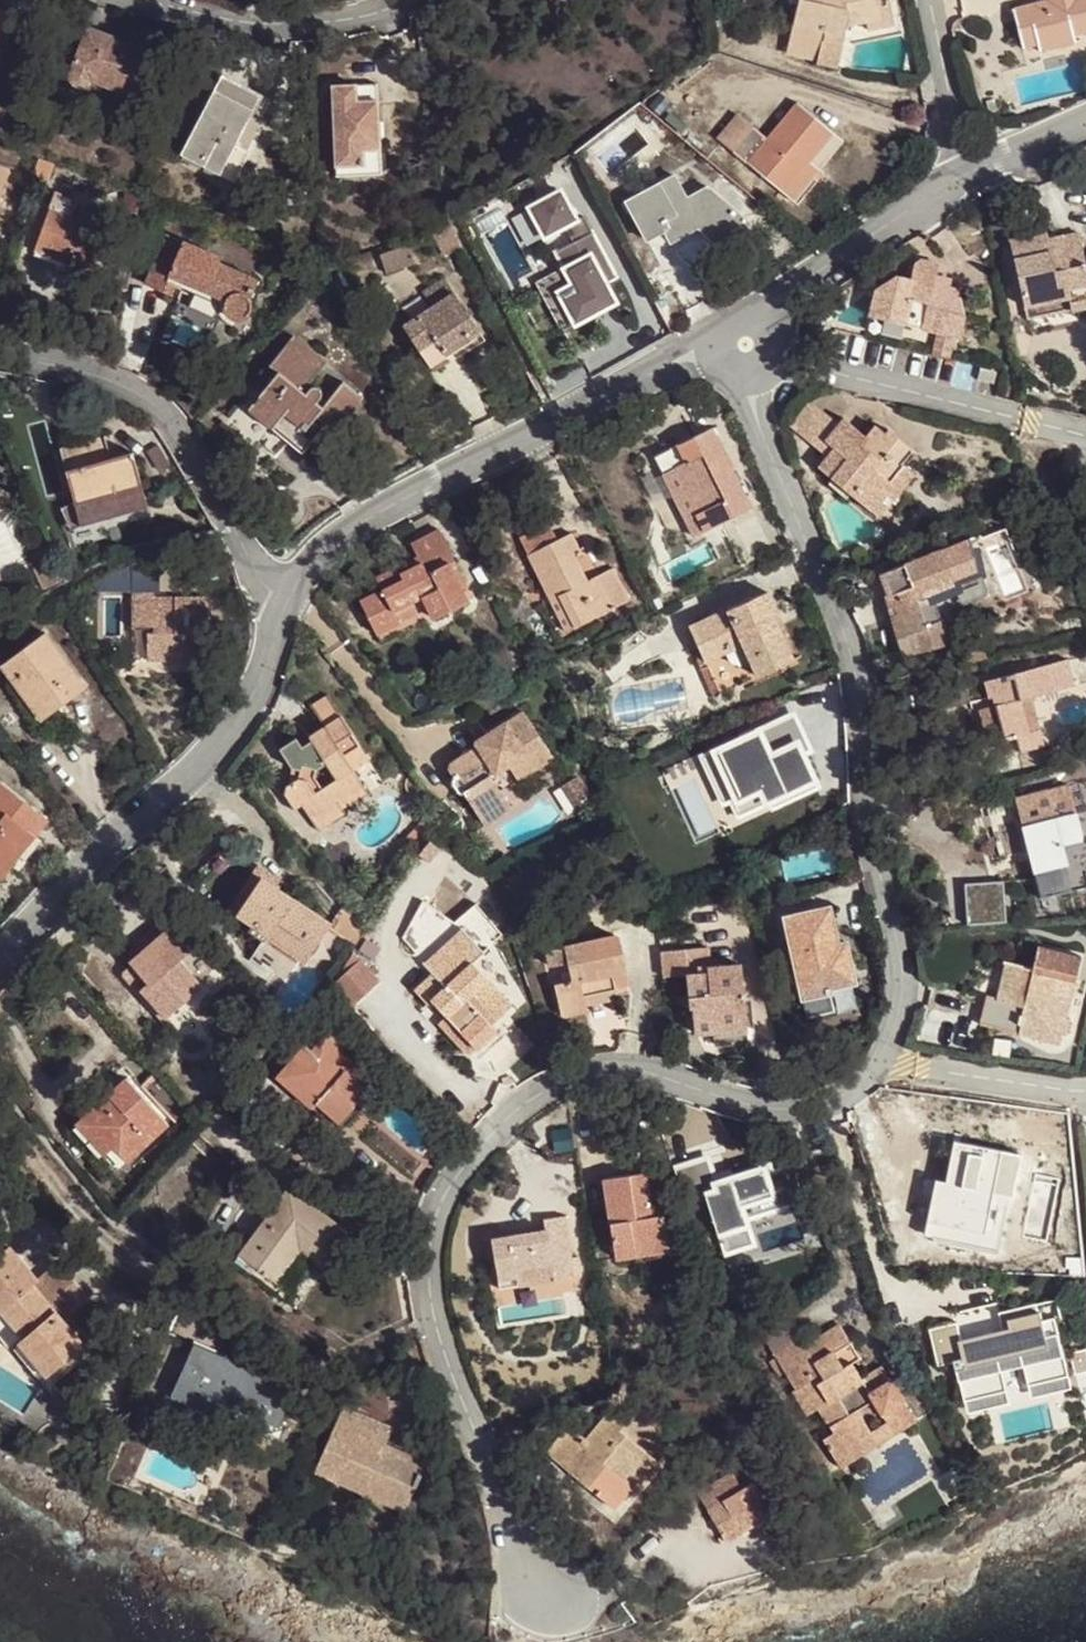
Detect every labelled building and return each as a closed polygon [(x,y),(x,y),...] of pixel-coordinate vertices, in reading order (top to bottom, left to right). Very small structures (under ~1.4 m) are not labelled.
[(889,0),(798,0),(786,52),(817,59),(816,64),(835,68),(846,24),(847,18),(864,15),(865,20),(867,30),(894,25),(889,0)] [(1046,1),(1012,9),(1022,47),(1037,43),(1038,50),(1075,41),(1074,35),(1071,25),(1085,22),(1085,0),(1046,0),(1046,1)] [(847,18),(846,24),(865,20),(864,15),(847,18)] [(1071,25),(1074,35),(1085,31),(1085,22),(1071,25)] [(131,96),(149,51),(87,27),(69,74),(70,80),(72,84),(77,87),(81,87),(85,86),(87,86),(89,84),(92,80),(131,96)] [(221,75),(180,153),(234,182),(249,152),(237,145),(254,113),(262,117),(270,101),(221,75)] [(126,106),(131,96),(92,80),(89,84),(87,86),(85,86),(81,87),(126,106)] [(380,156),(377,84),(332,86),(336,163),(364,162),(363,157),(380,156)] [(783,193),(810,161),(833,133),(797,102),(766,138),(752,126),(732,150),(783,193)] [(717,138),(732,150),(752,126),(737,114),(717,138)] [(50,161),(35,155),(31,172),(46,177),(50,161)] [(364,162),(336,163),(336,176),(381,174),(380,156),(363,157),(364,162)] [(819,169),(810,161),(783,193),(793,201),(819,169)] [(10,172),(0,169),(0,197),(10,172)] [(726,251),(751,222),(707,184),(686,195),(675,174),(625,200),(646,241),(664,232),(669,242),(698,227),(726,251)] [(561,185),(525,203),(541,235),(577,217),(561,185)] [(65,262),(68,255),(92,264),(105,229),(70,215),(76,201),(50,190),(28,247),(65,262)] [(566,266),(539,278),(561,328),(618,302),(608,279),(618,274),(591,213),(550,231),(566,266)] [(461,247),(449,223),(432,230),(445,256),(461,247)] [(511,275),(530,269),(517,229),(498,236),(511,275)] [(1009,240),(1026,319),(1085,306),(1085,269),(1078,233),(1061,237),(1063,247),(1051,250),(1049,240),(1047,232),(1009,240)] [(250,310),(250,303),(248,300),(256,281),(217,264),(220,259),(166,235),(144,284),(170,296),(177,280),(223,301),(222,306),(223,313),(227,318),(234,321),(241,320),(247,316),(250,310)] [(1061,237),(1049,240),(1051,250),(1063,247),(1061,237)] [(380,256),(386,274),(415,264),(409,245),(380,256)] [(874,296),(869,315),(936,331),(953,335),(958,336),(963,316),(957,289),(947,286),(932,283),(934,275),(937,263),(920,259),(915,263),(912,279),(895,276),(875,289),(874,296)] [(934,275),(932,283),(947,286),(949,279),(934,275)] [(422,292),(432,307),(454,292),(444,277),(422,292)] [(402,325),(430,368),(481,335),(454,292),(432,307),(402,325)] [(953,335),(936,331),(931,353),(948,357),(953,335)] [(302,453),(318,433),(308,425),(315,416),(325,424),(335,432),(363,397),(342,381),(322,406),(316,402),(321,397),(321,390),(320,388),(317,386),(313,386),(310,387),(305,393),(303,391),(326,362),(293,335),(269,365),(277,372),(230,430),(254,449),(257,445),(273,458),(287,441),(302,453)] [(995,372),(980,369),(978,380),(993,383),(995,372)] [(827,455),(833,447),(825,440),(839,423),(810,399),(789,423),(827,455)] [(308,425),(318,433),(325,424),(315,416),(308,425)] [(827,455),(818,466),(832,478),(837,471),(855,486),(849,493),(871,510),(892,484),(900,491),(914,474),(901,463),(912,450),(887,429),(884,433),(874,425),(865,436),(843,418),(839,423),(825,440),(833,447),(827,455)] [(712,427),(653,457),(693,537),(752,507),(712,427)] [(105,436),(60,448),(80,524),(114,516),(111,505),(142,497),(131,454),(111,460),(105,436)] [(832,478),(849,493),(855,486),(837,471),(832,478)] [(892,484),(871,510),(878,517),(900,491),(892,484)] [(145,508),(142,497),(111,505),(114,516),(145,508)] [(518,537),(527,554),(556,540),(547,522),(518,537)] [(381,589),(360,600),(376,632),(400,621),(394,610),(423,596),(428,606),(434,617),(468,600),(459,582),(449,562),(454,559),(438,528),(410,542),(417,556),(420,562),(401,572),(398,565),(375,576),(381,589)] [(556,540),(527,554),(544,588),(564,578),(569,589),(559,594),(575,626),(628,600),(612,567),(586,580),(572,554),(579,550),(570,532),(556,540)] [(969,538),(877,574),(885,597),(903,655),(950,643),(943,619),(935,600),(948,595),(946,588),(979,575),(969,538)] [(835,555),(838,565),(850,560),(847,551),(835,555)] [(398,565),(401,572),(420,562),(417,556),(398,565)] [(454,559),(449,562),(459,582),(464,579),(454,559)] [(946,588),(948,595),(981,583),(979,575),(946,588)] [(564,578),(544,588),(566,631),(575,626),(559,594),(569,589),(564,578)] [(133,627),(152,627),(152,632),(147,632),(147,659),(184,659),(184,655),(214,654),(213,632),(206,632),(206,622),(206,598),(156,598),(156,591),(133,592),(133,627)] [(706,662),(720,693),(794,658),(785,637),(774,614),(778,612),(768,591),(726,611),(724,608),(688,625),(706,662)] [(394,610),(400,621),(428,606),(423,596),(394,610)] [(778,612),(774,614),(785,637),(789,635),(778,612)] [(50,713),(86,685),(44,632),(1,667),(23,695),(31,689),(50,713)] [(981,640),(964,645),(970,663),(987,657),(981,640)] [(214,663),(214,654),(184,655),(184,659),(184,663),(214,663)] [(1067,659),(985,681),(989,698),(993,697),(999,695),(1001,704),(995,705),(980,710),(990,747),(1006,743),(1005,739),(1015,736),(1019,751),(1043,744),(1039,728),(1028,731),(1022,707),(1019,698),(1074,683),(1067,659)] [(713,696),(720,693),(706,662),(699,666),(713,696)] [(50,713),(31,689),(23,695),(42,719),(50,713)] [(325,724),(341,714),(328,693),(312,703),(325,724)] [(995,705),(1001,704),(999,695),(993,697),(995,705)] [(1032,704),(1022,707),(1028,731),(1039,728),(1032,704)] [(476,747),(447,766),(454,778),(453,781),(453,784),(458,791),(461,793),(464,793),(483,821),(508,804),(499,790),(552,756),(523,712),(486,736),(495,750),(483,757),(476,747)] [(299,779),(287,785),(285,795),(295,809),(302,805),(314,824),(341,808),(337,801),(363,785),(353,768),(336,742),(352,732),(341,714),(325,724),(308,735),(311,740),(301,746),(295,737),(279,748),(292,768),(299,769),(299,779)] [(790,715),(720,748),(729,767),(720,771),(732,797),(750,789),(771,779),(779,795),(819,776),(790,715)] [(336,742),(353,768),(369,758),(352,732),(336,742)] [(476,747),(483,757),(495,750),(486,736),(474,744),(476,747)] [(729,767),(720,748),(711,753),(720,771),(729,767)] [(369,787),(384,778),(374,760),(358,768),(369,787)] [(299,779),(299,769),(292,768),(287,785),(299,779)] [(582,794),(566,771),(555,779),(570,802),(582,794)] [(771,779),(750,789),(758,805),(779,795),(771,779)] [(1040,897),(1085,885),(1085,874),(1085,871),(1085,837),(1081,839),(1067,784),(1014,798),(1031,864),(1040,897)] [(363,785),(337,801),(341,808),(367,791),(363,785)] [(9,872),(47,822),(0,787),(0,865),(9,872)] [(341,808),(314,824),(317,829),(344,813),(341,808)] [(1019,903),(1040,897),(1031,864),(1010,870),(1019,903)] [(0,883),(9,872),(0,865),(0,883)] [(328,922),(261,877),(236,913),(269,935),(279,921),(303,938),(308,931),(321,939),(328,928),(354,947),(367,928),(343,901),(328,922)] [(1007,919),(1004,878),(965,880),(968,921),(1007,919)] [(461,927),(422,900),(403,939),(434,971),(415,988),(429,1002),(431,1000),(435,996),(449,1011),(445,1015),(460,1030),(476,1047),(498,1028),(492,1022),(512,1004),(486,976),(482,980),(468,965),(471,962),(483,951),(461,927)] [(829,907),(784,917),(794,959),(802,998),(830,991),(829,987),(854,982),(845,942),(837,944),(829,907)] [(134,944),(140,951),(167,926),(161,919),(134,944)] [(279,921),(269,935),(306,961),(321,939),(308,931),(303,938),(279,921)] [(167,926),(140,951),(159,971),(140,988),(167,1017),(202,985),(178,959),(189,950),(167,926)] [(548,953),(562,1018),(587,1012),(586,1006),(607,1001),(605,994),(616,992),(612,976),(626,973),(628,972),(620,937),(548,953)] [(986,995),(979,1023),(1021,1034),(1024,1025),(1050,1032),(1064,979),(1075,982),(1081,958),(1039,947),(1033,969),(1014,964),(1005,1000),(998,998),(986,995)] [(159,971),(140,951),(122,968),(140,988),(159,971)] [(354,1005),(383,977),(361,953),(331,982),(354,1005)] [(794,959),(775,964),(783,1002),(802,998),(794,959)] [(468,965),(482,980),(486,976),(471,962),(468,965)] [(998,998),(1005,1000),(1014,964),(1008,962),(998,998)] [(741,964),(707,966),(707,972),(686,973),(690,1032),(712,1030),(711,1021),(745,1019),(741,964)] [(612,976),(616,992),(629,989),(626,973),(612,976)] [(1024,1025),(1021,1034),(1058,1044),(1075,982),(1064,979),(1050,1032),(1024,1025)] [(617,999),(616,992),(605,994),(607,1001),(617,999)] [(431,1000),(445,1015),(449,1011),(435,996),(431,1000)] [(711,1021),(712,1030),(746,1027),(745,1019),(711,1021)] [(460,1030),(451,1039),(483,1073),(513,1045),(506,1037),(485,1056),(476,1047),(460,1030)] [(312,1052),(304,1045),(277,1078),(312,1107),(315,1103),(339,1122),(367,1089),(354,1079),(345,1072),(352,1064),(341,1055),(348,1045),(332,1032),(324,1041),(322,1039),(312,1052)] [(360,1071),(352,1064),(345,1072),(354,1079),(360,1071)] [(191,1103),(158,1069),(141,1086),(174,1120),(191,1103)] [(169,1125),(125,1077),(74,1123),(103,1155),(114,1146),(129,1162),(169,1125)] [(1017,1152),(954,1140),(945,1181),(936,1179),(927,1222),(937,1224),(933,1241),(989,1252),(992,1236),(1000,1237),(1017,1152)] [(118,1172),(129,1162),(114,1146),(103,1155),(118,1172)] [(644,1172),(603,1179),(615,1257),(634,1254),(633,1246),(667,1241),(663,1213),(651,1215),(649,1204),(644,1172)] [(288,1188),(239,1256),(291,1292),(314,1260),(326,1268),(351,1232),(288,1188)] [(649,1204),(651,1215),(663,1213),(661,1203),(649,1204)] [(746,1205),(710,1217),(729,1273),(770,1259),(772,1265),(804,1254),(789,1209),(752,1221),(746,1205)] [(545,1230),(492,1237),(496,1272),(516,1270),(517,1278),(552,1273),(553,1282),(574,1278),(566,1216),(543,1219),(545,1230)] [(667,1241),(633,1246),(634,1254),(635,1260),(669,1255),(667,1241)] [(0,1253),(0,1300),(5,1306),(0,1310),(24,1338),(53,1372),(89,1341),(77,1326),(71,1331),(63,1321),(32,1285),(37,1280),(9,1246),(0,1253)] [(516,1270),(496,1272),(498,1289),(553,1282),(552,1273),(517,1278),(516,1270)] [(971,1305),(981,1314),(1000,1293),(990,1284),(971,1305)] [(1000,1293),(981,1314),(992,1327),(986,1333),(996,1343),(984,1354),(974,1345),(943,1376),(972,1405),(1003,1375),(1012,1384),(1024,1372),(1020,1368),(1036,1337),(1041,1340),(1043,1336),(1000,1293)] [(63,1321),(71,1331),(77,1326),(69,1316),(63,1321)] [(798,1340),(772,1357),(794,1391),(792,1392),(806,1415),(817,1409),(833,1434),(823,1440),(833,1456),(870,1432),(865,1424),(880,1414),(885,1423),(893,1435),(914,1421),(888,1381),(868,1394),(859,1380),(850,1365),(858,1360),(836,1326),(803,1347),(798,1340)] [(996,1343),(986,1333),(974,1345),(984,1354),(996,1343)] [(1020,1368),(1024,1372),(1041,1340),(1036,1337),(1020,1368)] [(53,1372),(24,1338),(19,1342),(48,1376),(53,1372)] [(208,1419),(271,1446),(296,1388),(194,1343),(171,1395),(211,1413),(208,1419)] [(859,1380),(868,1394),(888,1381),(879,1367),(859,1380)] [(1012,1384),(1003,1375),(972,1405),(981,1414),(1012,1384)] [(383,1427),(343,1409),(316,1470),(338,1480),(342,1471),(409,1502),(425,1467),(383,1448),(375,1445),(383,1427)] [(587,1439),(569,1425),(546,1453),(612,1508),(631,1487),(622,1479),(645,1453),(620,1431),(624,1426),(609,1413),(587,1439)] [(870,1432),(833,1456),(840,1468),(893,1435),(885,1423),(870,1432)] [(391,1431),(383,1427),(375,1445),(383,1448),(391,1431)] [(654,1460),(645,1453),(622,1479),(631,1487),(654,1460)] [(697,1492),(708,1509),(743,1488),(732,1470),(697,1492)] [(409,1502),(342,1471),(338,1480),(405,1511),(409,1502)] [(743,1488),(708,1509),(726,1540),(742,1530),(737,1521),(766,1503),(753,1482),(743,1488)] [(766,1503),(737,1521),(742,1530),(771,1512),(766,1503)]
